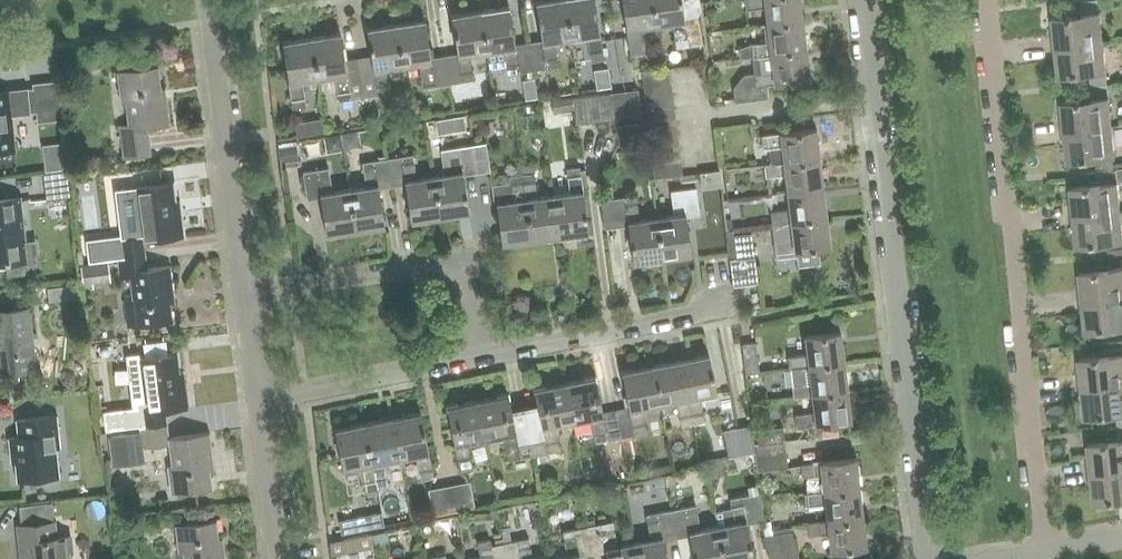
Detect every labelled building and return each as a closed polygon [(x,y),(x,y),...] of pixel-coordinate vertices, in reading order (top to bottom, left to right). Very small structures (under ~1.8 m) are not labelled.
[(528,43),(532,70),(557,66),(554,42),(571,39),(565,0),(547,0),(535,2),(541,40),(528,43)] [(571,39),(587,37),(591,61),(604,59),(594,0),(565,0),(571,39)] [(655,27),(651,0),(621,0),(630,56),(643,53),(639,29),(655,27)] [(697,16),(700,10),(699,0),(688,0),(689,6),(682,7),(681,0),(651,0),(655,27),(672,24),(676,48),(701,44),(697,16)] [(800,0),(744,0),(745,8),(765,6),(767,23),(802,19),(800,0)] [(1082,13),(1099,11),(1098,0),(1082,0),(1081,0),(1082,13)] [(508,6),(480,11),(487,53),(489,67),(506,65),(507,74),(532,70),(528,43),(515,45),(508,6)] [(457,54),(444,56),(448,84),(473,80),(470,56),(487,53),(480,11),(451,15),(457,54)] [(1054,16),(1057,45),(1104,40),(1101,11),(1054,16)] [(424,19),(395,24),(402,67),(419,64),(423,88),(448,84),(444,56),(430,58),(424,19)] [(769,42),(749,44),(738,48),(740,57),(754,55),(806,49),(802,19),(767,23),(769,42)] [(371,56),(358,58),(360,69),(364,97),(389,93),(385,69),(402,67),(395,24),(366,28),(371,56)] [(340,33),(311,38),(318,80),(334,77),(338,101),(364,97),(360,69),(358,58),(344,60),(340,33)] [(311,38),(282,42),(293,109),(305,107),(301,82),(318,80),(311,38)] [(1104,40),(1057,45),(1060,74),(1107,69),(1104,40)] [(754,55),(756,72),(746,74),(733,89),(734,101),(767,97),(765,84),(809,78),(806,49),(754,55)] [(149,128),(171,125),(168,99),(165,99),(160,65),(122,70),(129,123),(121,125),(125,158),(152,154),(149,128)] [(643,83),(644,85),(671,82),(670,68),(642,72),(643,83)] [(36,112),(37,122),(63,120),(59,81),(33,84),(34,89),(36,112)] [(673,95),(671,82),(644,85),(645,99),(673,95)] [(30,113),(36,112),(34,89),(28,90),(28,89),(8,91),(0,92),(0,152),(15,150),(11,116),(30,114),(30,113)] [(639,89),(625,91),(625,92),(628,117),(642,115),(639,89)] [(625,91),(612,93),(615,119),(628,117),(625,92),(625,91)] [(612,93),(599,94),(602,120),(615,119),(612,93)] [(599,94),(586,96),(589,122),(602,120),(599,94)] [(645,99),(647,112),(674,108),(673,95),(645,99)] [(576,123),(589,122),(586,96),(573,97),(576,123)] [(1063,101),(1065,130),(1112,125),(1110,97),(1092,98),(1063,101)] [(572,98),(552,101),(554,112),(574,109),(572,98)] [(647,112),(648,125),(676,122),(674,108),(647,112)] [(463,115),(449,117),(451,131),(465,129),(463,115)] [(295,122),(297,136),(324,131),(321,118),(295,122)] [(646,142),(643,122),(617,126),(620,146),(646,142)] [(648,125),(650,138),(678,135),(676,122),(648,125)] [(1112,125),(1065,130),(1068,160),(1098,157),(1099,169),(1114,168),(1113,156),(1115,155),(1112,125)] [(783,145),(785,162),(785,163),(819,159),(816,128),(761,135),(762,147),(783,145)] [(650,138),(652,151),(679,149),(678,135),(650,138)] [(434,176),(441,218),(470,213),(463,175),(491,171),(486,142),(448,149),(452,173),(434,176)] [(296,145),(279,147),(281,161),(298,159),(296,145)] [(652,151),(653,165),(681,162),(679,149),(652,151)] [(414,154),(387,159),(391,187),(405,185),(411,223),(441,218),(434,176),(418,179),(414,154)] [(367,187),(348,190),(355,232),(385,228),(379,189),(391,187),(387,159),(363,162),(367,187)] [(823,188),(819,159),(785,163),(785,162),(764,164),(766,177),(786,174),(788,192),(823,188)] [(683,175),(681,162),(653,165),(655,179),(683,175)] [(560,236),(554,194),(538,197),(533,163),(521,165),(531,240),(560,236)] [(510,176),(511,182),(492,184),(494,204),(497,204),(502,244),(531,240),(521,165),(512,166),(514,175),(510,176)] [(570,192),(554,194),(560,236),(589,232),(580,166),(567,168),(570,192)] [(327,237),(355,232),(348,190),(333,192),(329,168),(304,173),(308,201),(321,199),(327,237)] [(1071,186),(1074,215),(1121,211),(1118,181),(1115,182),(1114,168),(1099,169),(1101,183),(1071,186)] [(43,172),(46,200),(70,198),(67,169),(43,172)] [(123,238),(115,239),(118,259),(147,256),(145,241),(185,236),(182,210),(177,211),(175,193),(176,193),(175,180),(168,181),(169,182),(117,188),(123,238)] [(673,214),(656,216),(662,258),(692,254),(686,216),(700,214),(696,187),(670,191),(673,214)] [(827,217),(823,188),(788,192),(790,209),(770,212),(772,224),(792,221),(827,217)] [(640,218),(636,195),(601,200),(605,227),(628,224),(634,262),(662,258),(656,216),(640,218)] [(8,264),(9,274),(38,271),(35,242),(24,243),(20,197),(0,199),(0,264),(8,264)] [(1121,211),(1074,215),(1077,244),(1121,240),(1121,220),(1121,211)] [(772,224),(774,241),(775,254),(830,247),(827,217),(792,221),(772,224)] [(733,234),(736,257),(754,255),(751,232),(733,234)] [(147,256),(118,259),(120,279),(129,277),(132,299),(124,300),(127,326),(135,325),(173,321),(170,292),(175,292),(172,266),(149,269),(147,256)] [(108,262),(80,265),(83,290),(93,289),(92,283),(110,281),(108,262)] [(1083,301),(1121,297),(1121,267),(1080,271),(1083,301)] [(49,302),(77,298),(76,285),(47,288),(49,302)] [(1083,301),(1086,330),(1121,326),(1121,297),(1083,301)] [(35,370),(28,308),(0,312),(0,358),(2,373),(35,370)] [(841,332),(805,336),(808,354),(788,357),(789,369),(791,369),(844,361),(841,332)] [(1108,342),(1109,354),(1079,358),(1083,387),(1121,383),(1121,340),(1108,342)] [(742,344),(745,374),(759,372),(756,342),(742,344)] [(116,430),(167,424),(166,411),(189,408),(186,382),(180,383),(177,353),(140,358),(146,406),(138,407),(139,415),(115,418),(116,430)] [(709,354),(679,360),(692,423),(706,420),(702,397),(717,394),(709,354)] [(679,360),(652,366),(660,405),(677,402),(681,425),(692,423),(679,360)] [(844,361),(791,369),(793,385),(791,385),(793,398),(813,395),(848,391),(844,361)] [(629,406),(615,409),(621,437),(648,432),(643,409),(660,405),(652,366),(622,372),(629,406)] [(596,378),(564,385),(572,423),(591,420),(596,442),(621,437),(615,409),(602,411),(596,378)] [(1121,426),(1121,383),(1083,387),(1086,416),(1116,413),(1117,426),(1121,426)] [(538,411),(525,413),(528,427),(534,455),(561,450),(556,427),(572,423),(564,385),(534,391),(538,411)] [(794,415),(796,427),(852,420),(848,391),(813,395),(815,412),(794,415)] [(509,396),(477,403),(485,441),(504,437),(509,460),(534,455),(528,427),(525,413),(513,416),(509,396)] [(477,403),(447,409),(460,470),(474,467),(470,445),(485,441),(477,403)] [(392,420),(400,460),(416,456),(422,480),(434,478),(420,414),(392,420)] [(57,448),(61,447),(58,415),(16,419),(18,437),(8,438),(10,453),(14,452),(17,481),(60,476),(57,448)] [(392,420),(363,426),(377,490),(390,487),(385,463),(400,460),(392,420)] [(167,424),(116,430),(116,431),(140,428),(141,432),(108,436),(112,467),(144,463),(142,447),(169,444),(175,492),(213,488),(209,459),(214,458),(211,432),(169,437),(167,424)] [(752,425),(737,428),(742,454),(755,452),(754,445),(752,425)] [(365,493),(377,490),(363,426),(336,432),(344,471),(360,468),(365,493)] [(1121,469),(1121,426),(1117,426),(1118,440),(1088,443),(1091,472),(1121,469)] [(783,427),(756,430),(758,444),(785,442),(783,427)] [(737,428),(724,430),(729,457),(742,454),(737,428)] [(758,444),(754,445),(755,452),(756,458),(786,455),(785,442),(758,444)] [(786,455),(756,458),(758,471),(788,467),(786,455)] [(822,473),(824,490),(825,492),(860,487),(856,457),(801,464),(802,476),(822,473)] [(1091,472),(1094,501),(1121,498),(1121,469),(1091,472)] [(470,481),(456,484),(462,511),(476,508),(470,481)] [(448,514),(462,511),(456,484),(442,486),(448,514)] [(756,485),(748,486),(750,495),(758,493),(756,485)] [(434,517),(448,514),(442,486),(428,489),(434,517)] [(824,490),(804,493),(806,506),(826,504),(828,520),(828,521),(863,517),(860,487),(825,492),(824,490)] [(767,520),(761,492),(758,493),(750,495),(730,499),(731,508),(715,511),(718,527),(724,558),(754,558),(747,524),(767,520)] [(718,527),(702,530),(697,505),(671,510),(676,538),(690,535),(695,558),(724,558),(718,527)] [(676,538),(671,510),(646,515),(651,540),(634,543),(637,558),(667,558),(663,541),(676,538)] [(342,534),(384,526),(381,513),(339,521),(342,534)] [(829,533),(832,550),(867,546),(863,517),(828,521),(828,520),(808,522),(809,536),(829,533)] [(178,525),(183,558),(226,558),(224,548),(219,549),(216,520),(178,525)] [(71,551),(70,536),(56,537),(55,521),(18,525),(21,557),(25,557),(25,558),(69,558),(69,552),(71,551)] [(634,543),(618,546),(613,522),(587,527),(593,555),(606,552),(607,558),(637,558),(634,543)] [(770,558),(783,558),(779,533),(770,535),(769,527),(772,527),(771,522),(763,523),(770,558)] [(772,527),(769,527),(770,535),(779,533),(783,558),(795,558),(798,558),(792,526),(772,529),(772,527)] [(593,555),(587,527),(563,532),(568,556),(554,558),(580,558),(580,557),(593,555)] [(372,548),(369,534),(342,539),(345,553),(372,548)] [(529,539),(504,544),(507,558),(534,558),(529,539)] [(491,547),(490,540),(477,542),(480,556),(465,558),(507,558),(504,544),(491,547)]
